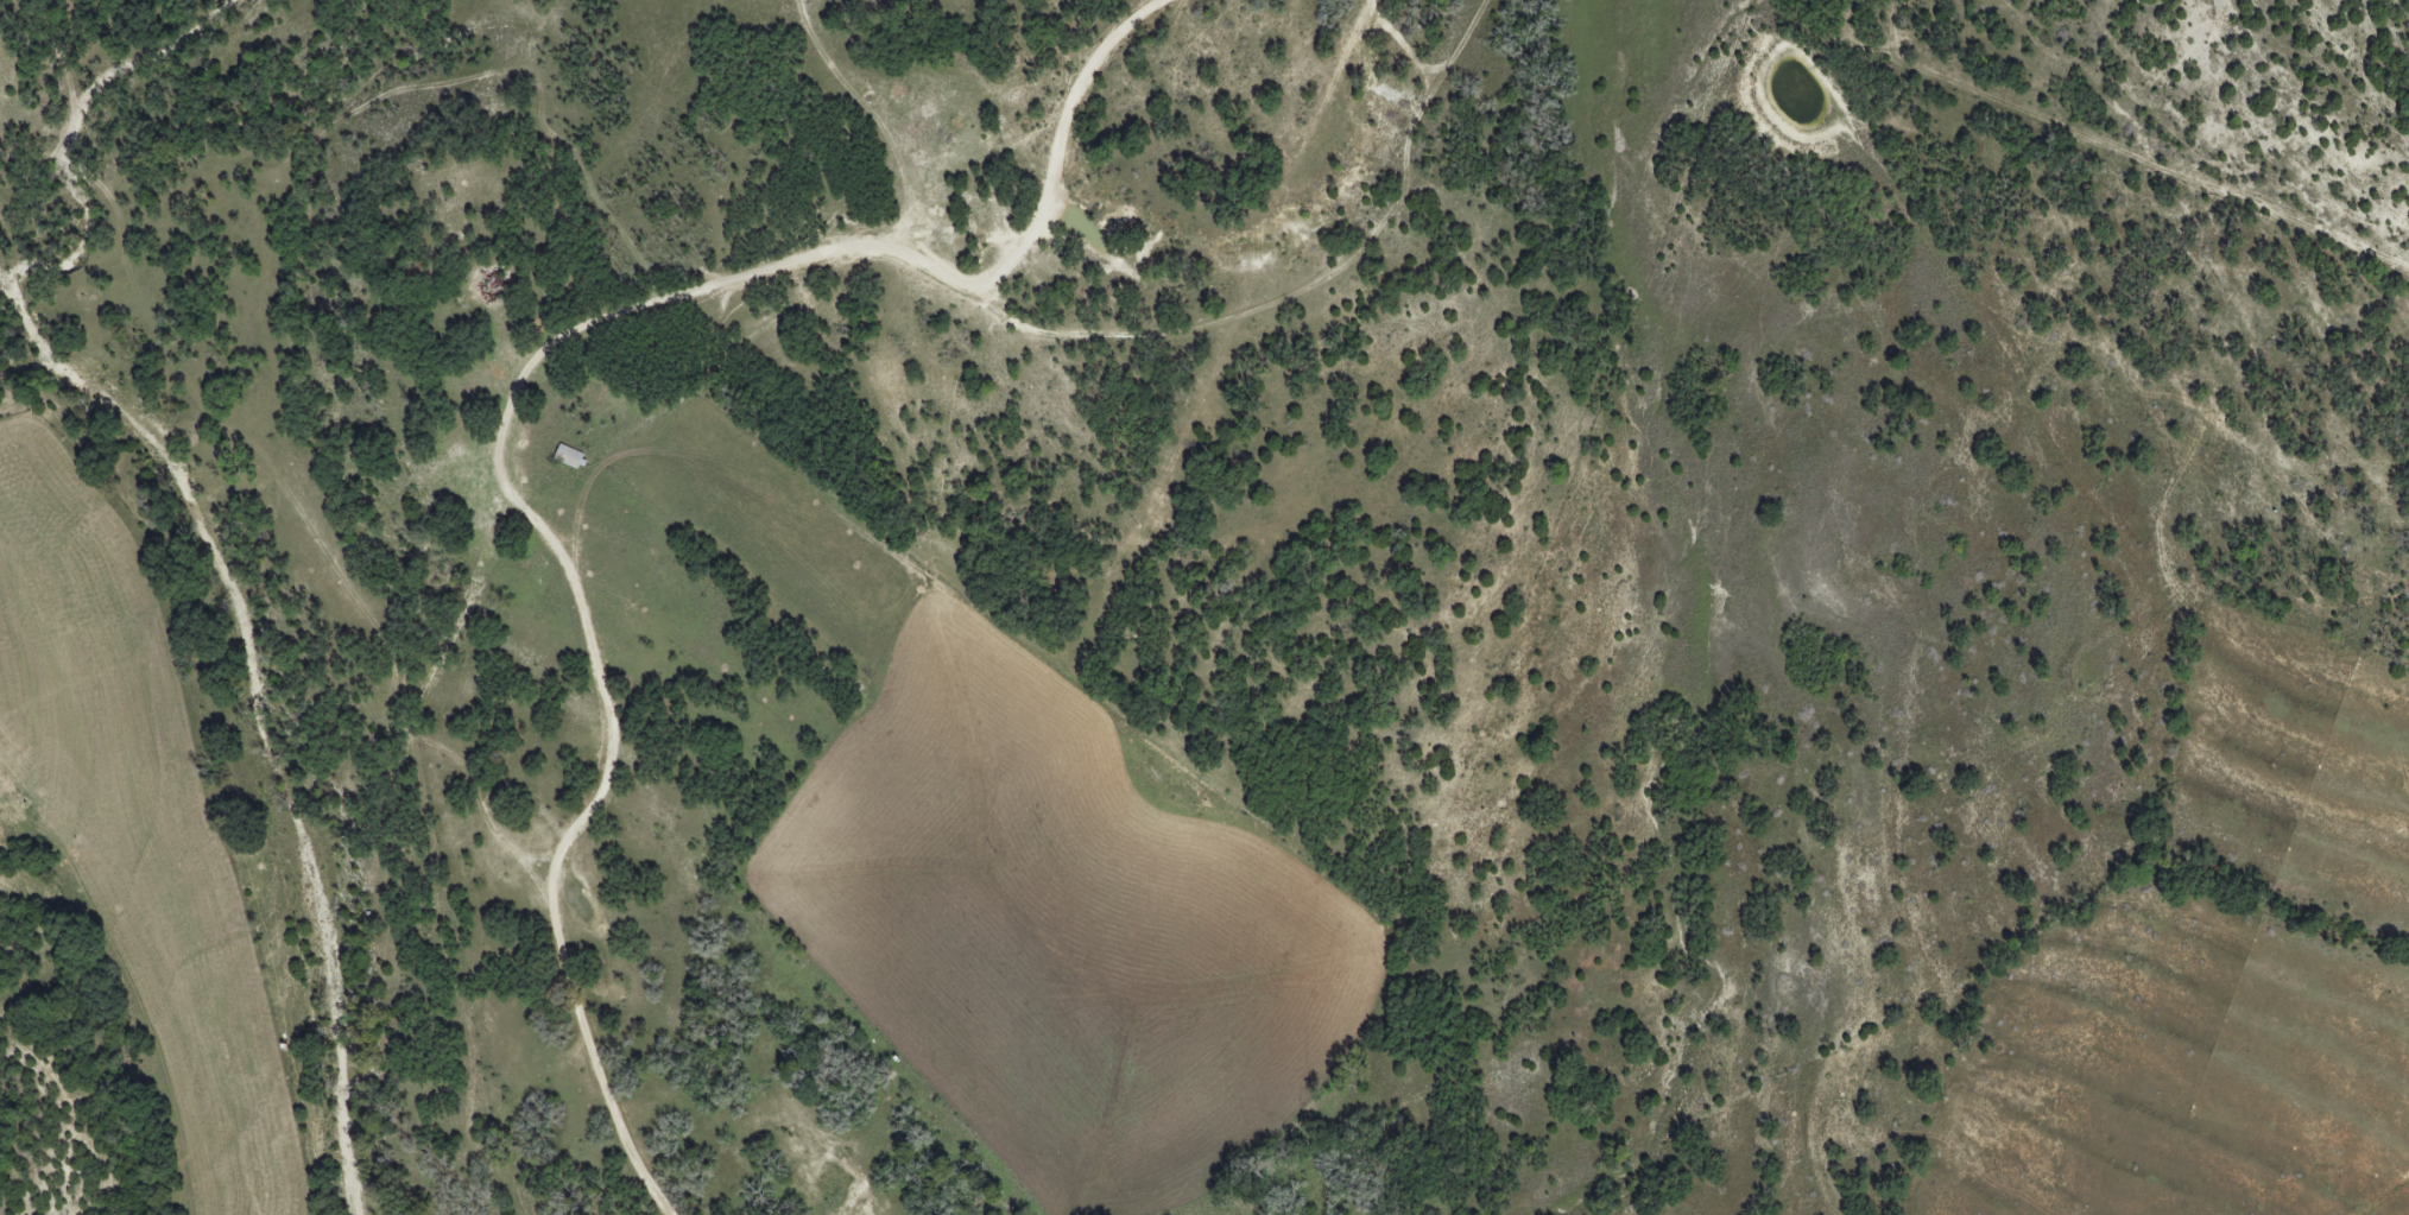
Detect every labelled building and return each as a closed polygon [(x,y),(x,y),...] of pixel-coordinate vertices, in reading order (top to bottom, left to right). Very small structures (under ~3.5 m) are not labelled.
[(577,472),(584,456),(557,444),(550,459),(577,472)]
